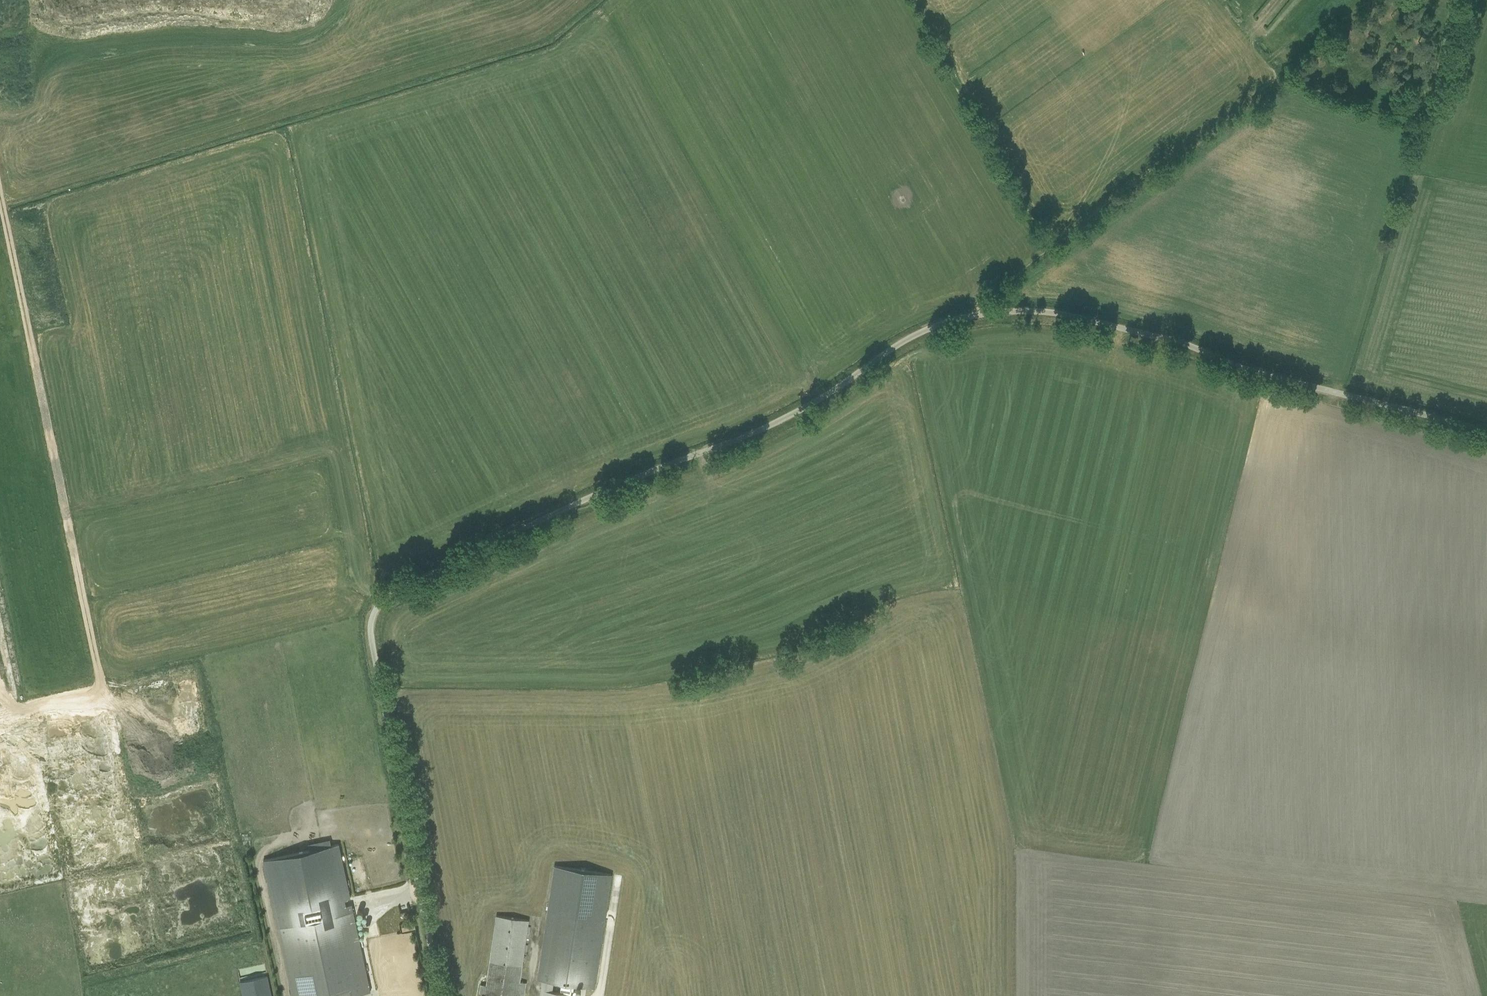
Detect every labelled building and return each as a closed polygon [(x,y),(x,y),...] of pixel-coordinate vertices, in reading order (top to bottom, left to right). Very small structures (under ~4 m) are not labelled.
[(262,858),(292,995),(299,995),(332,989),(333,995),(345,995),(371,990),(339,841),(262,858)] [(612,871),(553,862),(536,975),(595,984),(612,871)] [(533,921),(497,912),(483,993),(497,995),(520,995),(533,921)] [(397,926),(411,924),(410,917),(397,919),(397,926)] [(271,977),(242,983),(245,995),(274,995),(271,977)] [(572,991),(544,986),(542,995),(571,995),(572,991)]
